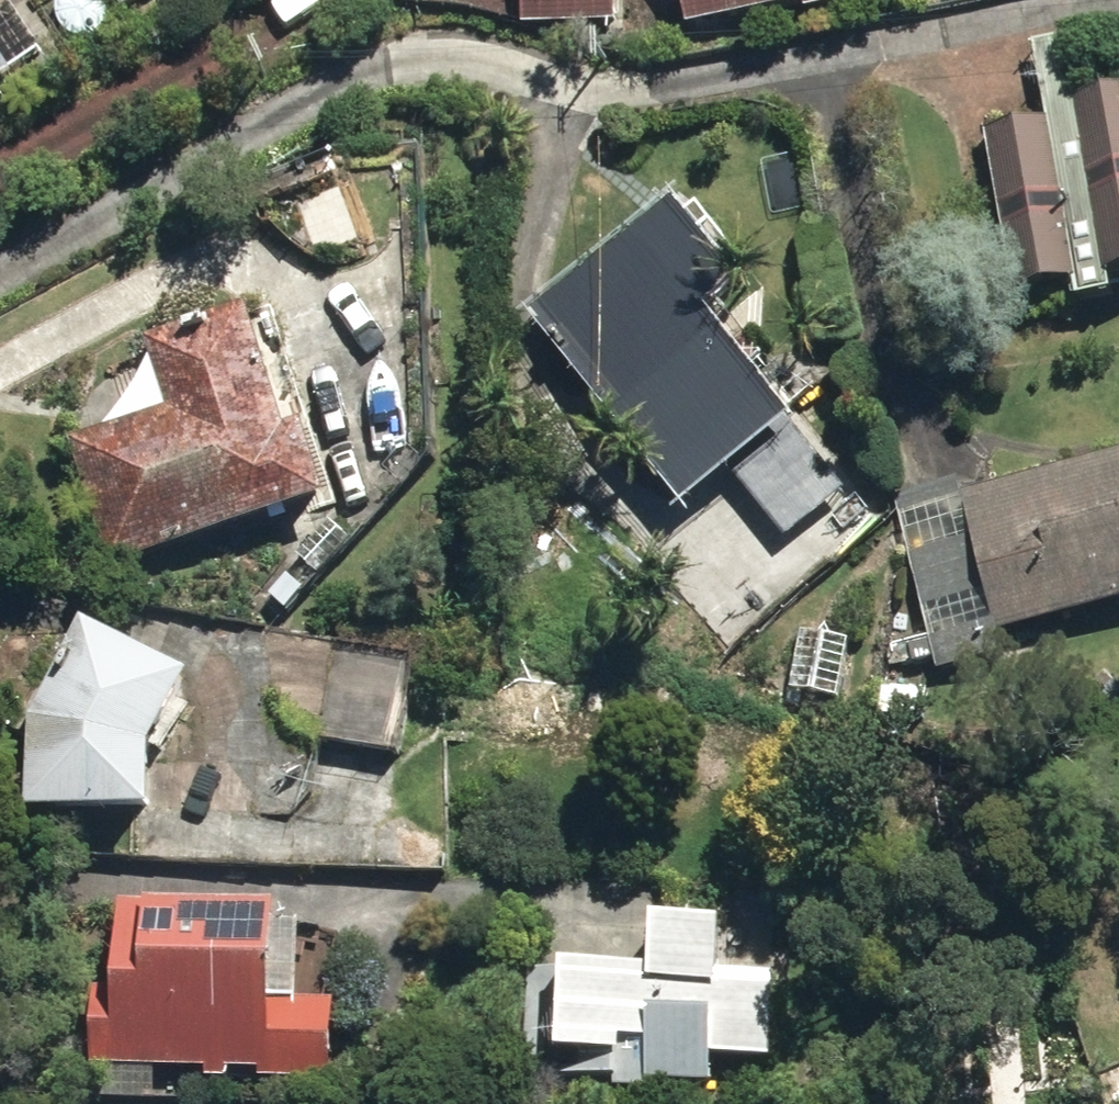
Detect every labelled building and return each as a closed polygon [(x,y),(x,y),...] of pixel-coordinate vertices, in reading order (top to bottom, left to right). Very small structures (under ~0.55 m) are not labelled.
[(44,47),(12,0),(0,0),(0,77),(44,47)] [(622,23),(621,0),(528,0),(528,25),(622,23)] [(692,24),(803,0),(686,0),(692,24)] [(1079,299),(1113,292),(1109,272),(1118,270),(1118,89),(1079,96),(1068,33),(1034,38),(1046,118),(989,129),(1017,288),(1075,278),(1079,299)] [(257,191),(287,194),(290,172),(260,168),(257,191)] [(735,467),(786,534),(848,487),(795,418),(791,421),(749,365),(767,350),(746,322),(727,335),(706,307),(743,280),(678,195),(532,306),(684,505),(735,467)] [(74,441),(113,565),(334,494),(309,420),(290,428),(252,304),(150,340),(154,350),(112,428),(74,441)] [(1005,653),(1000,630),(1118,599),(1118,454),(897,512),(929,633),(892,643),(899,668),(937,658),(940,670),(1005,653)] [(299,549),(324,572),(355,540),(331,517),(299,549)] [(35,807),(158,808),(158,744),(196,670),(87,615),(36,716),(35,807)] [(791,690),(838,699),(850,638),(803,629),(791,690)] [(1111,707),(1118,696),(1118,685),(1102,671),(1088,687),(1111,707)] [(878,711),(927,720),(931,691),(883,682),(878,711)] [(1118,814),(1118,791),(1108,803),(1118,814)] [(214,1076),(236,1077),(236,1070),(275,1071),(279,907),(124,904),(123,986),(102,985),(101,1061),(214,1065),(214,1076)] [(627,1085),(659,1087),(660,1081),(718,1084),(719,1053),(775,1055),(779,973),(724,970),(726,921),(657,917),(655,967),(538,962),(533,1072),(627,1077),(627,1085)]
